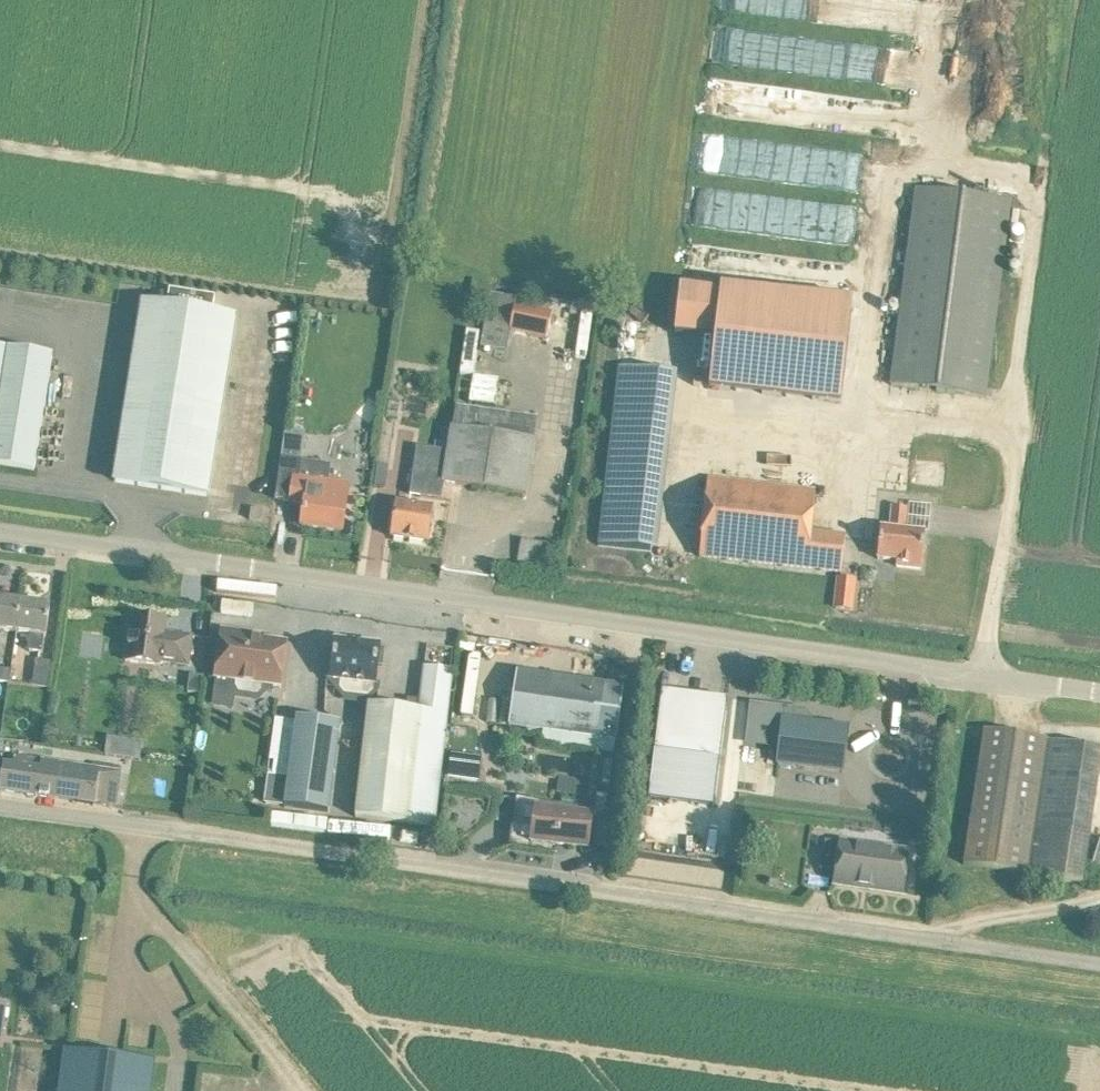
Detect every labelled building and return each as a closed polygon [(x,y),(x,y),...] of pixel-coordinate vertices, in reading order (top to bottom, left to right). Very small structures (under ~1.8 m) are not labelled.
[(985,398),(1010,201),(916,189),(891,386),(985,398)] [(839,401),(850,303),(680,284),(675,334),(717,339),(711,387),(839,401)] [(26,298),(28,288),(3,285),(1,295),(26,298)] [(212,315),(215,297),(169,290),(166,308),(143,304),(115,481),(208,496),(236,319),(212,315)] [(505,352),(515,300),(491,294),(481,348),(505,352)] [(547,339),(552,314),(515,307),(510,332),(547,339)] [(466,331),(459,375),(472,377),(479,333),(466,331)] [(7,351),(0,396),(0,465),(33,471),(37,449),(52,359),(7,351)] [(522,378),(523,364),(495,363),(495,377),(522,378)] [(656,553),(677,375),(619,368),(598,546),(656,553)] [(472,377),(468,403),(495,407),(499,381),(472,377)] [(367,401),(355,415),(369,427),(381,412),(367,401)] [(414,473),(411,495),(441,500),(444,483),(526,495),(529,471),(534,439),(452,427),(448,452),(417,448),(415,463),(414,473)] [(282,459),(275,500),(304,504),(301,526),(342,532),(345,510),(349,485),(299,478),(302,462),(282,459)] [(841,573),(843,551),(845,536),(811,533),(816,491),(708,479),(699,557),(841,573)] [(428,543),(434,509),(396,503),(391,537),(428,543)] [(905,531),(907,509),(892,507),(890,529),(880,528),(877,559),(896,561),(896,567),(921,570),(925,533),(905,531)] [(261,522),(262,511),(251,509),(249,520),(261,522)] [(542,573),(548,544),(521,540),(516,568),(542,573)] [(850,611),(854,581),(838,579),(835,609),(850,611)] [(20,603),(0,600),(0,630),(16,632),(20,603)] [(44,636),(48,607),(20,603),(16,632),(31,634),(28,651),(40,653),(42,636),(44,636)] [(192,637),(164,634),(165,622),(135,618),(132,636),(128,636),(125,661),(160,666),(160,663),(188,666),(192,637)] [(261,691),(262,685),(280,687),(286,644),(251,639),(251,634),(221,630),(215,678),(235,681),(237,683),(236,687),(239,692),(256,694),(261,691)] [(335,643),(331,679),(339,680),(338,687),(344,693),(366,695),(372,691),(372,683),(375,684),(379,648),(335,643)] [(484,648),(481,708),(493,708),(497,648),(484,648)] [(48,689),(51,663),(38,661),(36,660),(34,673),(32,687),(48,689)] [(435,826),(453,670),(429,668),(423,673),(419,711),(368,705),(355,817),(435,826)] [(10,683),(12,670),(0,669),(0,682),(10,683)] [(101,686),(115,694),(123,680),(109,672),(101,686)] [(616,742),(624,688),(516,673),(508,727),(543,732),(616,742)] [(190,675),(187,693),(200,694),(202,677),(190,675)] [(720,763),(727,703),(661,695),(654,754),(720,763)] [(843,773),(848,729),(814,724),(814,722),(803,712),(753,706),(748,742),(779,745),(777,765),(843,773)] [(269,782),(266,800),(285,802),(284,807),(329,813),(341,724),(297,718),(295,727),(280,725),(272,782),(269,782)] [(1099,765),(1099,749),(983,731),(963,865),(1082,882),(1099,765)] [(543,732),(541,743),(614,754),(616,742),(543,732)] [(492,746),(493,736),(473,734),(473,745),(492,746)] [(474,747),(475,772),(496,771),(495,746),(474,747)] [(720,763),(654,754),(649,801),(714,810),(720,763)] [(554,757),(552,768),(575,772),(577,761),(554,757)] [(36,761),(14,758),(13,767),(3,766),(0,788),(0,791),(115,808),(119,786),(121,773),(36,761)] [(588,849),(593,816),(535,808),(530,841),(588,849)] [(624,825),(598,821),(595,844),(620,848),(624,825)] [(903,895),(909,853),(840,842),(833,885),(858,888),(869,890),(903,895)] [(152,1084),(155,1062),(64,1050),(61,1072),(59,1090),(151,1090),(152,1084)]
